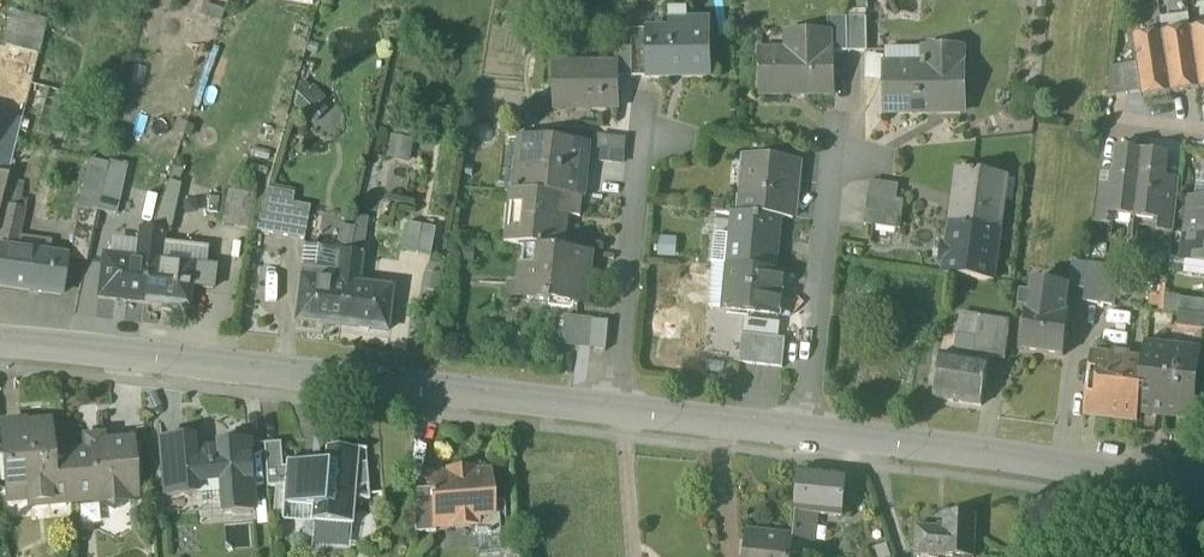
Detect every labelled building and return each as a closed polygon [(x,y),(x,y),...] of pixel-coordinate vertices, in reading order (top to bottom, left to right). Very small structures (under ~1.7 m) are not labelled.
[(241,10),(251,0),(231,0),(241,10)] [(668,9),(668,31),(687,31),(687,23),(686,9),(668,9)] [(47,21),(10,11),(1,46),(38,55),(47,21)] [(1160,19),(1162,36),(1191,32),(1189,15),(1160,19)] [(832,53),(848,53),(847,19),(827,19),(827,35),(829,35),(830,52),(832,52),(832,53)] [(866,19),(847,19),(848,53),(867,52),(866,19)] [(708,77),(710,77),(709,22),(687,23),(687,31),(668,31),(648,31),(648,46),(648,77),(672,77),(672,75),(708,75),(708,77)] [(1203,89),(1203,30),(1191,32),(1199,89),(1203,89)] [(1171,93),(1199,89),(1191,32),(1162,36),(1171,93)] [(760,53),(761,95),(833,94),(832,53),(832,52),(830,52),(829,35),(827,35),(802,35),(802,53),(787,53),(760,53)] [(802,53),(802,35),(787,35),(787,53),(802,53)] [(1141,98),(1171,93),(1162,36),(1133,41),(1136,65),(1137,65),(1140,89),(1141,93),(1141,98)] [(632,46),(632,49),(633,76),(633,78),(648,77),(648,46),(632,46)] [(617,77),(633,76),(632,49),(616,49),(616,64),(617,64),(617,77)] [(962,49),(925,49),(925,65),(885,66),(886,112),(963,111),(962,49)] [(885,50),(885,66),(925,65),(925,49),(885,50)] [(553,66),(554,108),(618,107),(617,77),(617,64),(616,64),(553,66)] [(1136,65),(1123,67),(1127,95),(1141,93),(1140,89),(1137,65),(1136,65)] [(1108,98),(1127,95),(1123,67),(1111,68),(1108,98)] [(298,76),(290,102),(311,122),(325,108),(320,102),(325,97),(312,85),(309,87),(298,76)] [(0,116),(0,174),(8,176),(22,120),(0,116)] [(390,134),(385,156),(409,161),(413,139),(390,134)] [(522,164),(519,192),(582,198),(587,146),(520,139),(518,164),(522,164)] [(1113,216),(1134,218),(1142,151),(1116,148),(1113,172),(1111,189),(1108,215),(1113,216)] [(1168,154),(1142,151),(1134,218),(1155,221),(1160,221),(1163,195),(1166,178),(1168,154)] [(742,191),(739,214),(778,218),(792,220),(798,163),(750,158),(746,192),(742,191)] [(87,260),(97,216),(109,165),(90,161),(68,256),(87,260)] [(124,168),(109,165),(97,216),(112,219),(124,168)] [(957,195),(953,222),(988,227),(1000,228),(1004,200),(992,198),(995,175),(956,170),(953,195),(957,195)] [(1097,187),(1111,189),(1113,172),(1099,170),(1097,187)] [(1194,201),(1203,202),(1203,175),(1197,174),(1194,201)] [(1179,180),(1166,178),(1163,195),(1177,197),(1179,180)] [(168,181),(152,230),(164,231),(170,232),(180,184),(168,181)] [(869,182),(867,196),(897,200),(898,186),(869,182)] [(225,222),(249,225),(255,190),(230,187),(225,222)] [(1092,223),(1112,226),(1113,216),(1108,215),(1111,189),(1097,187),(1092,223)] [(264,200),(289,204),(293,195),(266,191),(264,200)] [(504,244),(518,245),(520,225),(513,224),(516,192),(510,191),(504,244)] [(580,218),(582,198),(519,192),(516,192),(513,224),(520,225),(518,245),(530,246),(562,250),(565,217),(580,218)] [(17,250),(25,200),(3,195),(1,205),(5,206),(0,226),(0,248),(17,250)] [(1153,231),(1173,233),(1174,229),(1177,197),(1163,195),(1160,221),(1155,221),(1153,231)] [(867,196),(865,211),(901,215),(903,201),(897,200),(867,196)] [(255,229),(303,238),(309,208),(289,204),(264,200),(263,200),(263,201),(255,229)] [(1191,231),(1203,232),(1203,202),(1194,201),(1191,231)] [(899,230),(901,215),(865,211),(863,225),(899,230)] [(735,214),(733,236),(718,235),(714,238),(712,265),(733,267),(773,271),(778,218),(739,214),(735,214)] [(358,216),(350,252),(362,254),(367,217),(358,216)] [(985,251),(988,227),(953,222),(949,222),(945,247),(950,248),(946,275),(993,281),(997,252),(985,251)] [(403,251),(417,253),(422,226),(408,224),(403,251)] [(337,251),(349,252),(354,229),(342,226),(338,250),(337,251)] [(436,229),(422,226),(417,253),(431,256),(436,229)] [(997,252),(1000,228),(988,227),(985,251),(997,252)] [(137,243),(150,245),(152,230),(139,228),(138,240),(137,243)] [(164,231),(152,230),(150,245),(163,246),(164,241),(164,231)] [(1191,231),(1188,230),(1185,260),(1203,263),(1203,232),(1191,231)] [(137,243),(138,240),(111,237),(109,255),(136,258),(137,243)] [(658,237),(657,258),(676,259),(677,238),(658,237)] [(163,246),(161,261),(194,265),(205,266),(208,246),(164,241),(163,246)] [(136,258),(148,260),(150,245),(137,243),(136,258)] [(163,246),(150,245),(148,260),(161,261),(163,246)] [(304,246),(302,267),(326,270),(327,262),(322,261),(323,248),(304,246)] [(521,264),(519,286),(518,299),(530,300),(579,304),(581,276),(588,277),(591,252),(562,250),(530,246),(528,264),(521,264)] [(9,287),(12,268),(33,271),(35,252),(17,250),(0,248),(0,286),(9,287)] [(338,250),(323,248),(322,261),(327,262),(326,270),(325,279),(334,280),(337,251),(338,250)] [(337,251),(334,280),(346,282),(348,268),(350,252),(349,252),(337,251)] [(65,256),(35,252),(33,271),(12,268),(9,287),(60,293),(65,256)] [(350,252),(348,268),(361,269),(362,254),(350,252)] [(98,298),(144,303),(148,260),(136,258),(109,255),(102,254),(98,298)] [(161,261),(148,260),(144,303),(189,308),(192,287),(194,265),(161,261)] [(1185,260),(1183,275),(1203,277),(1203,263),(1185,260)] [(1068,288),(1084,290),(1087,263),(1072,261),(1068,288)] [(1087,263),(1084,290),(1082,301),(1115,306),(1120,267),(1087,263)] [(205,266),(194,265),(192,287),(210,289),(212,267),(205,266)] [(707,306),(729,308),(733,267),(712,265),(707,306)] [(998,282),(1014,284),(1016,268),(1000,266),(998,282)] [(302,267),(301,276),(325,279),(326,270),(302,267)] [(783,272),(773,271),(733,267),(729,308),(779,313),(783,272)] [(359,283),(361,269),(348,268),(346,282),(359,283)] [(441,275),(427,272),(423,287),(437,291),(441,275)] [(295,320),(341,326),(346,282),(334,280),(325,279),(301,276),(295,320)] [(359,283),(346,282),(341,326),(387,331),(392,287),(359,283)] [(529,302),(530,300),(518,299),(519,286),(508,284),(507,300),(529,302)] [(1028,307),(1056,311),(1059,287),(1031,284),(1028,307)] [(1164,311),(1178,313),(1180,299),(1165,297),(1164,311)] [(1178,313),(1203,316),(1203,302),(1180,299),(1178,313)] [(1021,351),(1063,356),(1068,313),(1056,311),(1028,307),(1027,307),(1021,351)] [(956,333),(975,336),(976,326),(978,315),(959,312),(956,333)] [(1178,313),(1177,328),(1203,331),(1203,316),(1178,313)] [(665,314),(647,319),(651,335),(669,331),(665,314)] [(1010,320),(978,315),(976,326),(992,328),(1009,331),(1010,320)] [(562,346),(577,347),(579,319),(565,317),(562,346)] [(577,347),(591,349),(594,320),(579,319),(577,347)] [(608,322),(594,320),(591,349),(605,350),(608,322)] [(743,320),(742,335),(756,337),(771,338),(778,339),(780,324),(743,320)] [(971,360),(987,363),(992,328),(976,326),(975,336),(971,360)] [(1009,331),(992,328),(987,363),(1004,365),(1009,331)] [(956,333),(952,357),(971,360),(975,336),(956,333)] [(739,364),(753,365),(756,337),(742,335),(739,364)] [(753,365),(768,367),(771,338),(756,337),(753,365)] [(778,339),(771,338),(768,367),(782,368),(785,339),(778,339)] [(1145,345),(1143,360),(1137,412),(1190,418),(1194,379),(1195,375),(1198,351),(1145,345)] [(1203,380),(1203,352),(1198,351),(1195,375),(1200,375),(1199,380),(1203,380)] [(1091,353),(1085,405),(1096,406),(1095,416),(1136,421),(1137,412),(1143,360),(1126,358),(1125,364),(1112,362),(1107,355),(1091,353)] [(933,398),(980,406),(987,363),(971,360),(952,357),(940,355),(933,398)] [(1084,415),(1095,416),(1096,406),(1085,405),(1084,415)] [(49,504),(71,502),(67,454),(50,455),(48,427),(45,424),(24,426),(24,423),(1,425),(6,488),(7,488),(8,499),(29,497),(29,502),(48,500),(49,504)] [(84,452),(67,454),(71,502),(95,500),(96,503),(101,502),(113,509),(124,501),(130,500),(130,498),(136,497),(131,441),(104,444),(103,437),(83,438),(84,452)] [(247,441),(227,442),(228,450),(216,451),(192,453),(191,437),(160,439),(165,497),(196,494),(195,483),(219,482),(222,514),(253,511),(247,441)] [(216,443),(216,451),(228,450),(227,442),(216,443)] [(263,445),(265,470),(282,469),(280,444),(263,445)] [(310,522),(352,525),(354,499),(369,500),(366,463),(357,466),(358,450),(325,448),(323,468),(313,467),(309,456),(298,460),(299,463),(286,462),(285,468),(284,487),(282,506),(311,508),(310,522)] [(265,470),(266,488),(284,487),(285,468),(282,469),(265,470)] [(800,472),(796,512),(812,514),(819,515),(842,517),(846,476),(800,471),(800,472)] [(475,524),(476,535),(500,534),(498,513),(492,513),(489,473),(470,475),(449,476),(440,477),(440,473),(425,474),(426,483),(430,486),(430,490),(432,520),(434,520),(450,519),(451,526),(475,524)] [(411,491),(414,534),(435,532),(434,520),(432,520),(430,490),(411,491)] [(280,520),(310,522),(311,508),(282,506),(280,520)] [(796,512),(793,537),(791,554),(808,556),(812,514),(796,512)] [(812,514),(808,556),(815,556),(819,515),(812,514)] [(943,556),(974,556),(976,515),(945,514),(944,528),(916,527),(915,556),(943,556)] [(350,550),(352,525),(310,522),(308,546),(350,550)] [(791,554),(793,537),(747,533),(745,556),(791,556),(791,554)]
